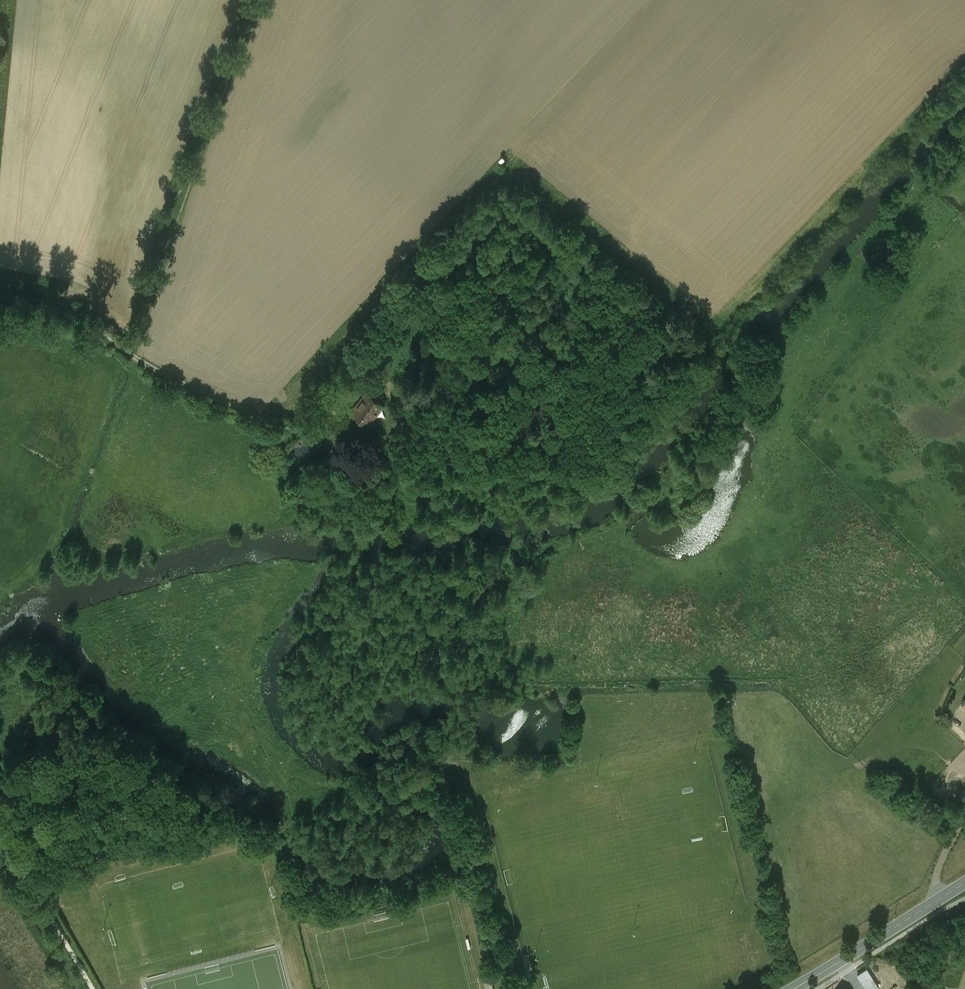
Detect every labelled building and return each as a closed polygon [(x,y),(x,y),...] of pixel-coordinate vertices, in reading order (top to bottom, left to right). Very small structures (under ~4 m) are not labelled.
[(357,357),(348,368),(356,374),(365,363),(357,357)] [(383,404),(366,391),(352,411),(368,424),(383,404)] [(858,974),(867,988),(865,988),(875,988),(879,986),(867,968),(858,974)]
